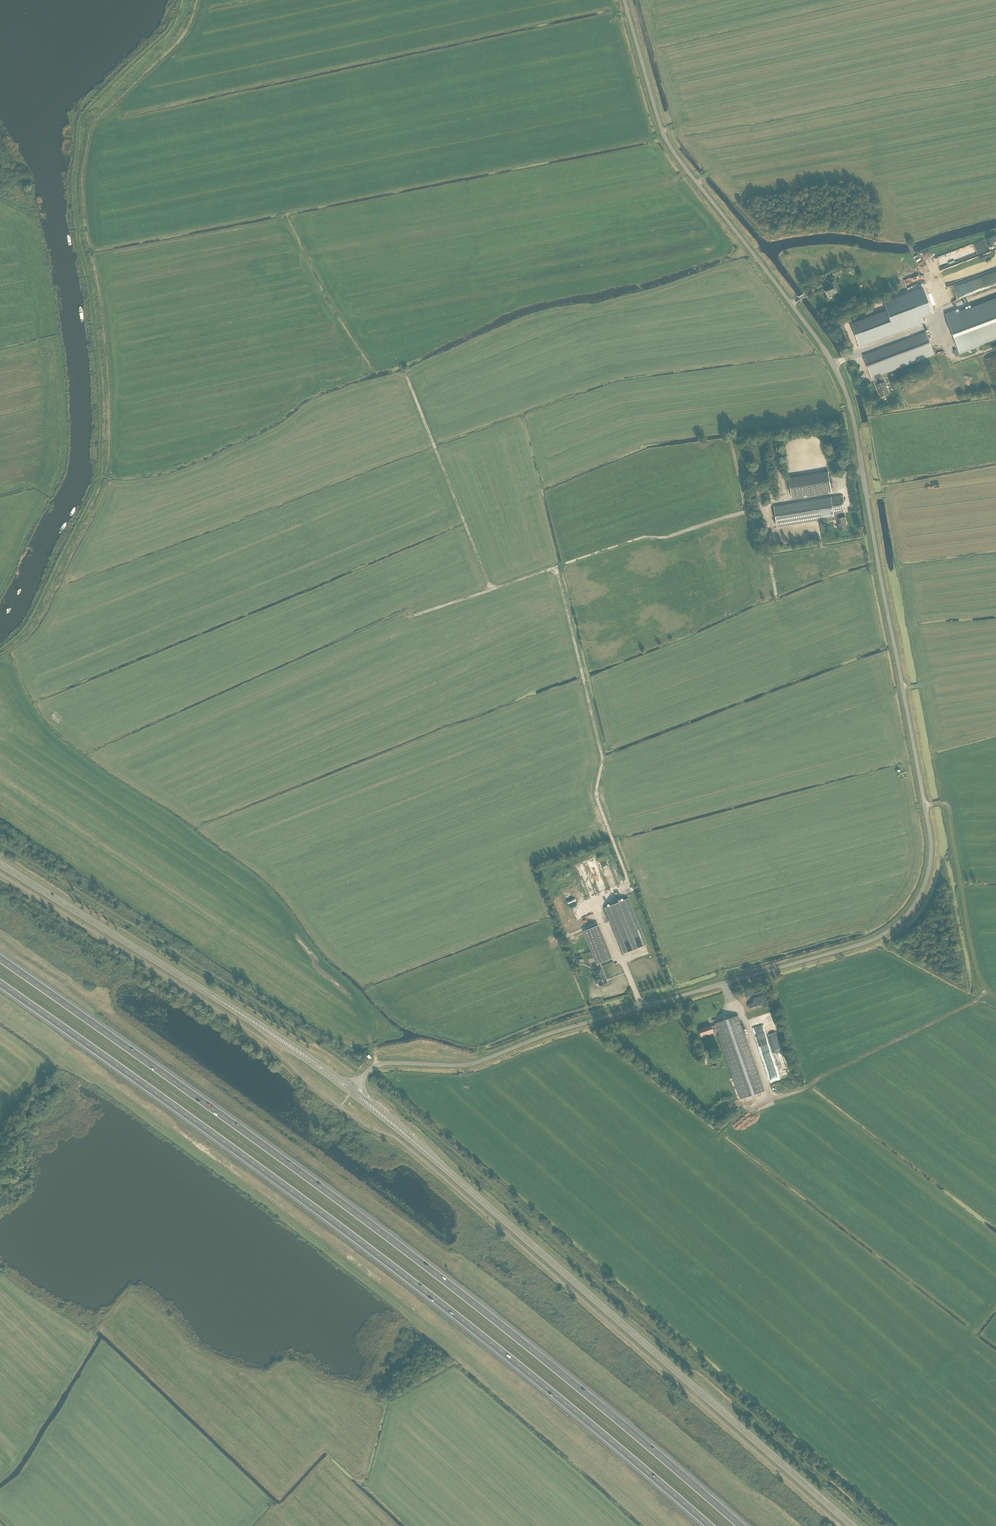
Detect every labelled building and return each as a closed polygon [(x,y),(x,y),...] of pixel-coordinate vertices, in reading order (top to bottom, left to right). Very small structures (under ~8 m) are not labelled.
[(832,295),(837,293),(836,289),(838,288),(834,279),(829,282),(831,286),(825,289),(828,297),(832,295)] [(852,325),(860,345),(923,322),(921,317),(932,313),(924,289),(885,304),(888,312),(852,325)] [(974,308),(966,311),(966,310),(956,313),(955,310),(946,314),(947,318),(961,354),(963,353),(979,347),(979,345),(995,338),(995,300),(974,308)] [(874,378),(881,375),(934,355),(925,332),(863,356),(872,379),(874,378)] [(881,375),(874,378),(877,385),(877,386),(881,397),(889,394),(884,383),(881,375)] [(832,492),(829,472),(789,478),(792,499),(832,492)] [(842,518),(842,514),(843,514),(840,496),(774,506),(778,527),(833,518),(833,520),(837,519),(839,531),(847,530),(845,518),(842,518)] [(589,895),(595,892),(588,876),(587,876),(585,872),(586,872),(583,863),(578,865),(580,872),(589,895)] [(647,945),(629,898),(605,908),(623,954),(647,945)] [(612,959),(599,925),(583,931),(596,965),(612,959)] [(608,983),(601,967),(593,971),(595,977),(593,978),(595,985),(598,984),(599,987),(608,983)] [(764,1091),(738,1016),(715,1024),(715,1025),(711,1027),(710,1025),(698,1030),(701,1037),(713,1033),(712,1031),(717,1029),(741,1099),(764,1091)] [(769,1041),(776,1059),(783,1056),(777,1038),(769,1041)]
